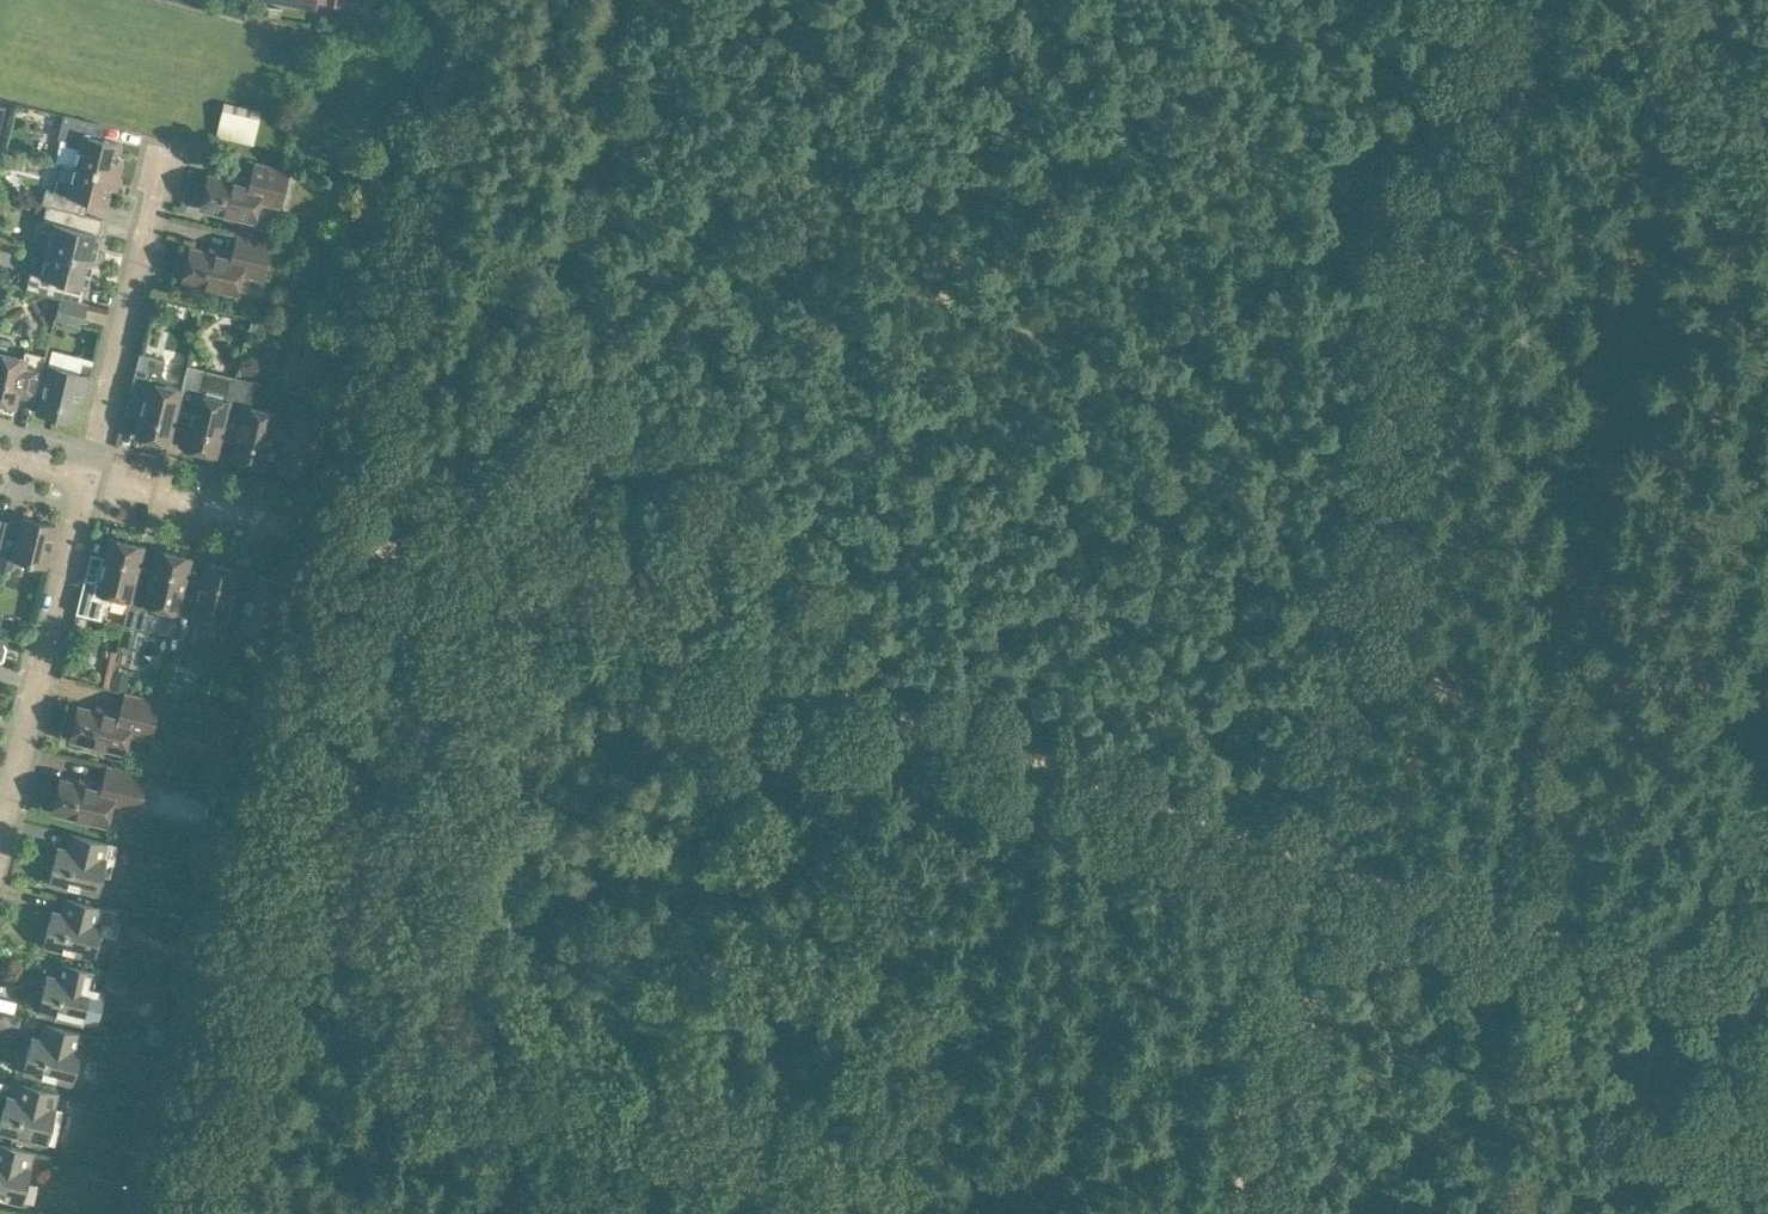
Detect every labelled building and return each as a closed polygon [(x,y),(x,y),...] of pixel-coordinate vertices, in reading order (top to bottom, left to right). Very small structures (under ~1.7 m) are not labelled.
[(260,111),(225,103),(217,134),(252,143),(260,111)] [(58,138),(60,138),(55,159),(75,164),(120,176),(123,161),(118,160),(122,144),(97,138),(101,124),(64,115),(58,138)] [(260,201),(272,204),(281,206),(283,200),(288,180),(296,181),(298,173),(254,162),(250,179),(243,178),(242,183),(208,175),(200,208),(255,221),(260,201)] [(47,205),(79,213),(82,199),(107,205),(111,188),(116,190),(120,176),(75,164),(71,181),(58,178),(54,191),(46,189),(42,204),(47,205)] [(47,249),(103,263),(106,252),(96,250),(100,234),(99,233),(102,218),(79,213),(47,205),(43,221),(53,224),(47,249)] [(182,280),(237,294),(240,280),(242,274),(264,279),(272,244),(236,235),(232,252),(225,250),(224,255),(190,247),(182,280)] [(30,272),(28,280),(26,288),(60,297),(87,303),(87,302),(82,301),(86,287),(87,287),(91,271),(100,273),(103,263),(47,249),(41,275),(30,272)] [(87,303),(60,297),(55,317),(82,324),(87,303)] [(14,406),(15,404),(14,404),(17,391),(36,395),(46,356),(24,351),(22,358),(0,353),(0,402),(14,406)] [(162,372),(166,359),(140,353),(131,389),(146,393),(136,435),(169,444),(179,401),(182,389),(164,384),(166,378),(162,372)] [(85,394),(90,377),(92,377),(95,364),(82,361),(79,373),(48,365),(37,411),(74,421),(81,393),(85,394)] [(235,376),(213,371),(187,365),(182,389),(179,401),(194,404),(183,447),(216,455),(226,412),(235,376)] [(277,412),(259,408),(261,401),(257,395),(260,382),(235,376),(226,412),(241,416),(231,459),(264,467),(274,424),(277,412)] [(307,399),(308,394),(283,388),(277,412),(274,424),(289,428),(278,470),(311,478),(325,424),(327,411),(322,403),(307,399)] [(1,583),(4,571),(13,565),(14,559),(45,567),(56,524),(23,516),(23,518),(20,527),(5,523),(0,542),(0,582),(1,583)] [(100,580),(85,577),(76,613),(102,619),(105,606),(111,603),(112,596),(130,600),(133,588),(143,546),(110,538),(100,580)] [(160,608),(177,612),(178,612),(181,600),(191,557),(158,549),(148,592),(133,588),(130,600),(124,624),(149,631),(152,618),(158,614),(160,608)] [(225,624),(228,611),(239,569),(206,561),(195,604),(181,600),(178,612),(177,612),(171,636),(197,642),(200,630),(206,626),(208,619),(225,624)] [(255,631),(273,635),(281,601),(286,580),(253,572),(243,615),(228,611),(225,624),(219,648),(244,654),(247,641),(253,638),(255,631)] [(115,670),(110,689),(127,693),(131,674),(115,670)] [(150,742),(153,731),(160,703),(125,694),(124,694),(120,711),(113,709),(112,714),(78,706),(70,739),(125,752),(129,737),(150,742)] [(111,809),(139,816),(142,805),(149,776),(106,766),(102,783),(95,782),(94,787),(60,778),(52,811),(107,825),(111,809)] [(50,881),(98,893),(102,875),(110,877),(118,845),(71,834),(68,849),(61,847),(58,846),(57,849),(56,854),(50,881)] [(211,852),(211,854),(211,856),(211,858),(212,860),(213,862),(214,863),(216,864),(218,865),(220,865),(222,865),(224,865),(225,865),(227,864),(229,862),(230,861),(231,859),(232,857),(232,856),(232,854),(231,852),(231,850),(229,848),(228,847),(227,846),(225,845),(223,845),(221,844),(219,845),(217,845),(215,846),(214,847),(213,849),(212,851),(211,852)] [(52,913),(51,918),(44,945),(109,961),(121,911),(66,898),(62,913),(56,911),(53,910),(52,913)] [(191,928),(187,943),(211,949),(215,934),(191,928)] [(162,970),(166,955),(118,942),(114,957),(162,970)] [(94,986),(98,971),(61,962),(57,977),(50,975),(47,975),(47,977),(45,982),(39,1009),(56,1014),(56,1017),(54,1016),(54,1018),(84,1025),(84,1024),(83,1023),(83,1020),(97,1024),(105,989),(94,986)] [(24,1071),(72,1083),(80,1048),(79,1048),(83,1033),(46,1024),(42,1039),(35,1037),(32,1036),(31,1039),(30,1044),(24,1071)] [(180,1051),(184,1032),(166,1027),(161,1046),(180,1051)] [(0,1126),(0,1131),(47,1142),(55,1144),(64,1109),(56,1107),(54,1107),(58,1092),(21,1083),(17,1098),(10,1096),(7,1096),(7,1099),(5,1103),(0,1126)] [(22,1202),(31,1167),(29,1166),(33,1151),(0,1143),(0,1196),(22,1202)] [(140,1182),(138,1191),(150,1194),(152,1185),(140,1182)]
